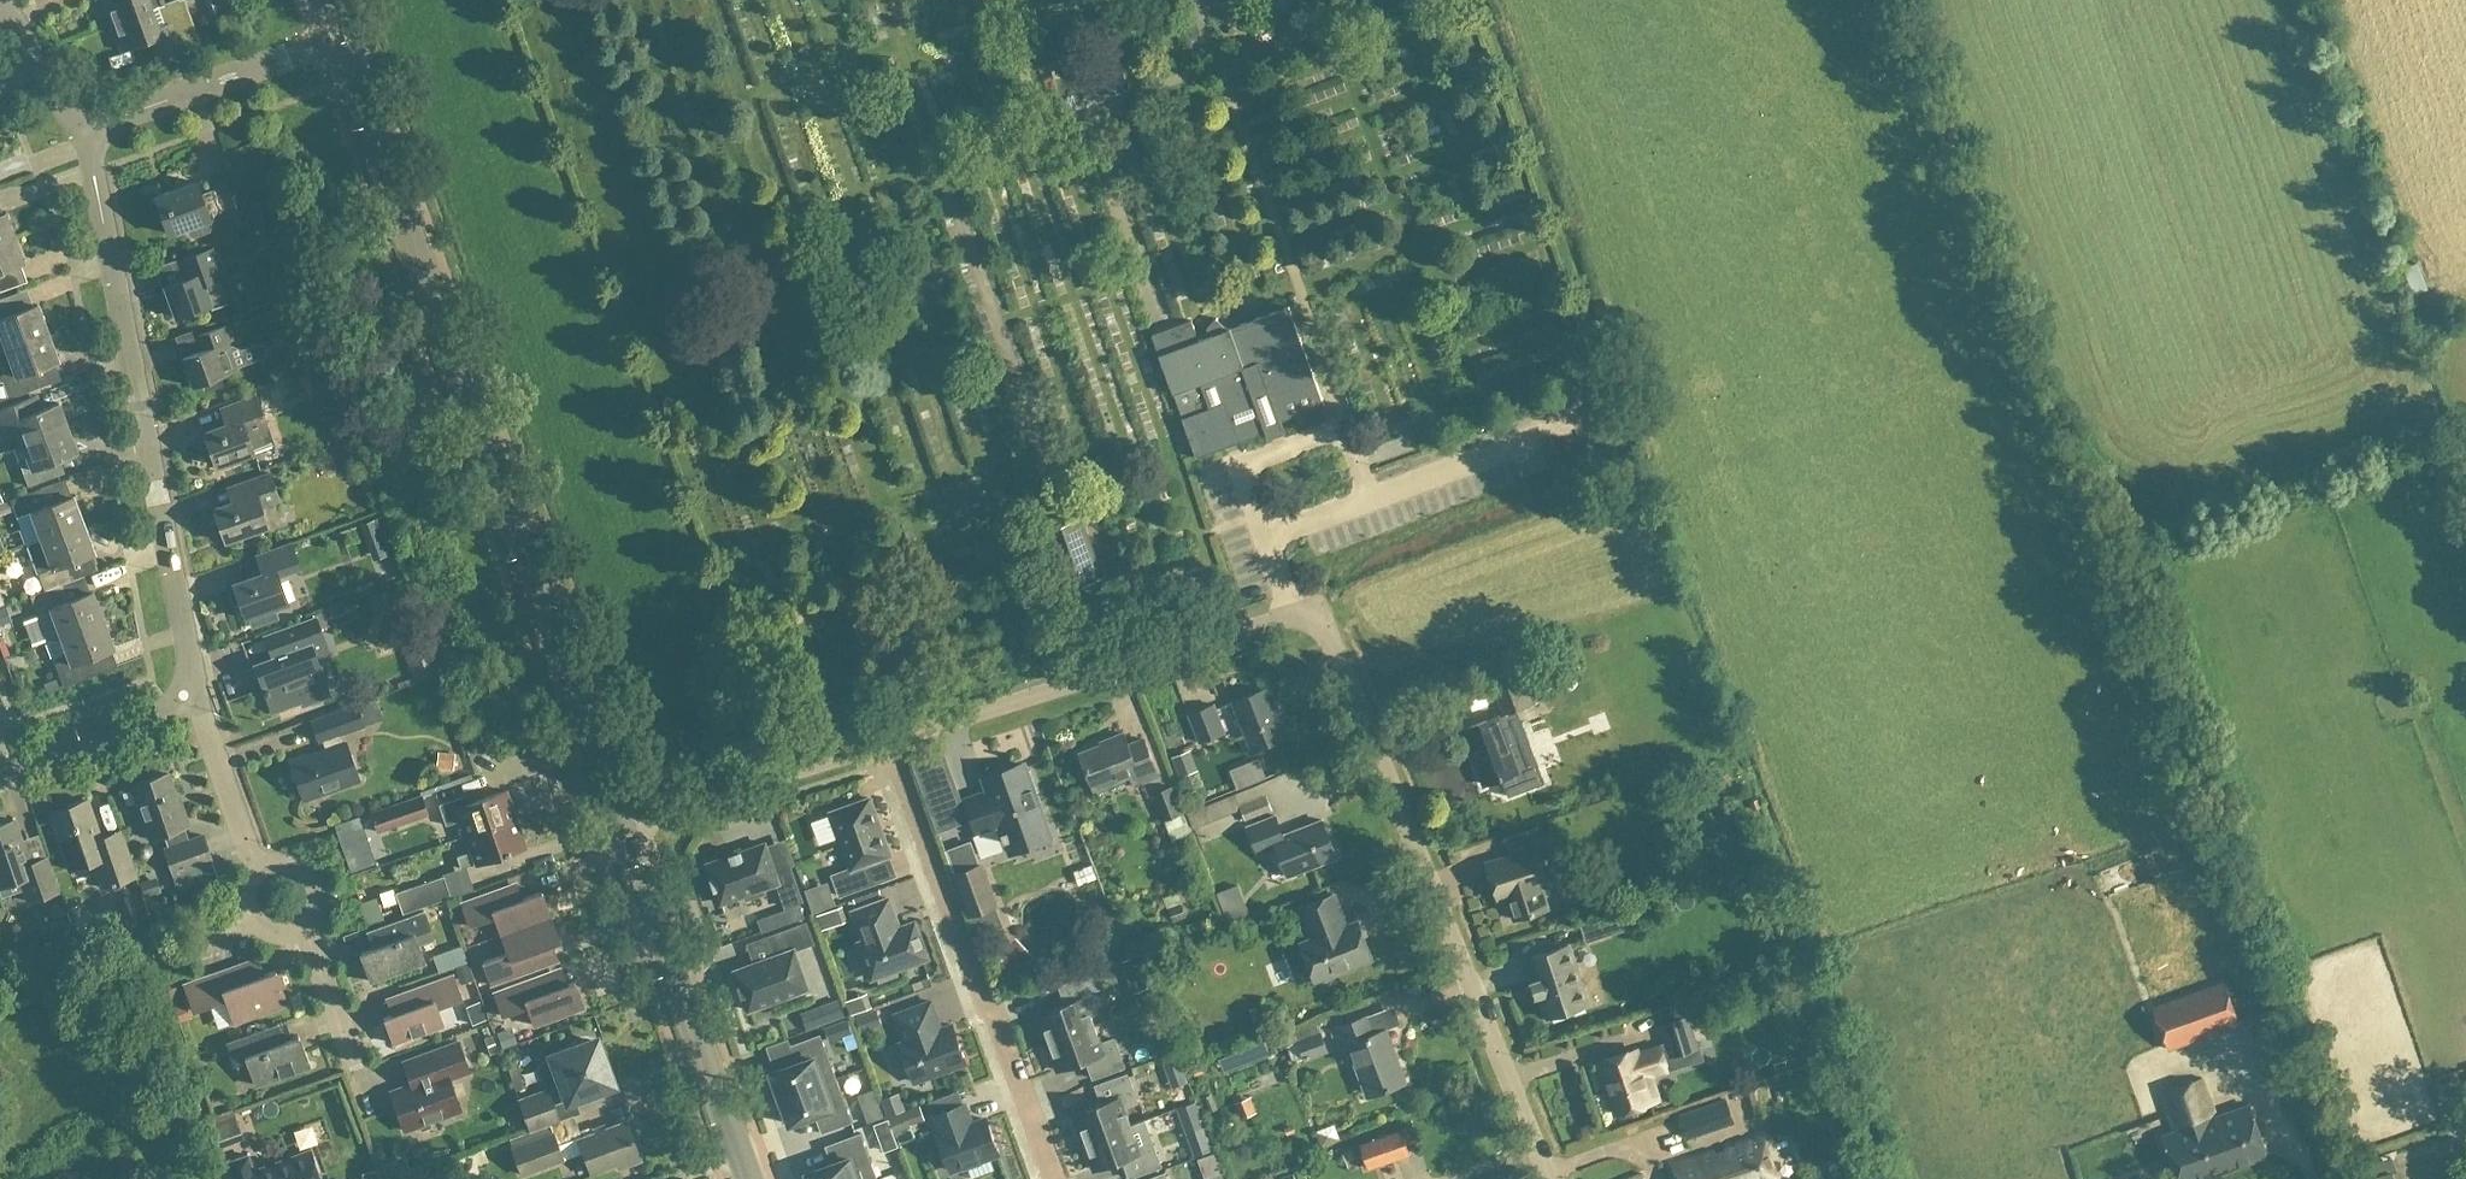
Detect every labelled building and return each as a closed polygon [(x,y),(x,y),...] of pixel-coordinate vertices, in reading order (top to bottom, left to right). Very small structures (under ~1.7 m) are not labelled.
[(161,0),(101,0),(110,23),(135,14),(162,4),(161,0)] [(110,23),(120,51),(143,42),(150,60),(200,42),(185,0),(174,0),(162,4),(135,14),(110,23)] [(206,218),(225,212),(231,228),(250,221),(234,178),(215,185),(217,189),(199,196),(194,182),(153,197),(167,234),(183,228),(186,236),(192,238),(207,233),(210,227),(206,218)] [(260,226),(279,219),(272,200),(253,207),(260,226)] [(13,238),(3,214),(0,215),(0,243),(13,238)] [(0,243),(0,272),(22,264),(13,238),(0,243)] [(212,248),(206,250),(174,261),(181,280),(162,287),(173,318),(207,306),(209,310),(232,302),(212,248)] [(46,333),(36,305),(10,315),(4,298),(0,299),(0,337),(4,348),(46,333)] [(1150,336),(1196,459),(1264,433),(1267,440),(1269,439),(1266,431),(1279,427),(1282,434),(1284,433),(1280,421),(1323,405),(1287,308),(1226,330),(1215,319),(1205,329),(1212,336),(1197,341),(1190,321),(1161,332),(1150,336)] [(266,313),(251,319),(257,338),(272,333),(266,313)] [(258,361),(253,346),(239,351),(237,350),(229,346),(223,348),(222,344),(231,340),(226,325),(194,336),(200,351),(181,358),(191,386),(236,371),(235,369),(258,361)] [(5,351),(0,352),(0,383),(2,383),(8,399),(37,388),(31,371),(56,361),(46,333),(4,348),(5,351)] [(315,375),(321,389),(334,385),(329,369),(315,375)] [(224,426),(201,434),(213,466),(251,452),(245,436),(266,428),(255,397),(218,410),(224,426)] [(32,412),(27,399),(0,409),(0,437),(14,431),(19,445),(65,428),(56,403),(32,412)] [(65,428),(19,445),(25,460),(17,463),(26,487),(56,476),(51,461),(74,453),(65,428)] [(358,453),(353,439),(336,446),(341,460),(358,453)] [(211,508),(223,541),(266,526),(259,506),(278,500),(269,473),(234,486),(239,499),(211,508)] [(9,503),(0,506),(0,515),(12,511),(25,546),(82,526),(71,497),(44,507),(38,490),(8,501),(9,503)] [(358,526),(371,562),(387,556),(374,520),(358,526)] [(1099,578),(1079,520),(1044,532),(1065,591),(1099,578)] [(92,553),(82,526),(25,546),(31,563),(42,592),(57,586),(71,581),(65,563),(92,553)] [(261,573),(245,578),(245,577),(226,583),(234,603),(239,602),(245,618),(248,617),(252,627),(277,618),(273,608),(286,603),(275,576),(297,568),(288,544),(255,556),(261,573)] [(407,583),(366,598),(376,625),(417,610),(407,583)] [(57,586),(42,592),(28,596),(39,624),(45,641),(100,621),(90,593),(64,603),(57,586)] [(330,617),(331,618),(346,614),(343,605),(328,609),(330,617)] [(10,622),(5,607),(0,609),(0,626),(10,622)] [(310,616),(311,620),(273,633),(281,655),(257,663),(266,688),(262,689),(271,714),(298,704),(300,710),(329,699),(309,646),(322,641),(319,631),(325,629),(321,620),(325,618),(323,612),(310,616)] [(51,659),(59,679),(42,686),(46,695),(63,689),(63,686),(91,676),(85,659),(111,650),(100,621),(45,641),(51,659)] [(403,658),(413,683),(439,674),(429,648),(403,658)] [(934,681),(930,671),(912,677),(915,688),(934,681)] [(1533,674),(1530,675),(1521,679),(1520,677),(1490,689),(1501,718),(1530,707),(1530,706),(1542,701),(1533,674)] [(1276,710),(1267,689),(1232,704),(1252,752),(1285,738),(1274,710),(1276,710)] [(369,701),(355,706),(310,722),(317,742),(320,741),(323,750),(289,762),(303,800),(357,781),(343,742),(341,743),(338,734),(362,726),(363,728),(376,723),(369,701)] [(1188,717),(1199,745),(1223,735),(1212,707),(1188,717)] [(1496,719),(1462,732),(1483,787),(1500,780),(1507,798),(1543,784),(1522,726),(1502,734),(1496,719)] [(1101,747),(1079,755),(1086,773),(1087,773),(1094,791),(1128,778),(1132,788),(1157,778),(1143,741),(1128,747),(1123,735),(1100,744),(1101,747)] [(1196,771),(1189,751),(1170,758),(1178,779),(1196,771)] [(454,756),(437,753),(434,771),(452,773),(454,756)] [(988,793),(965,802),(977,836),(985,856),(1008,848),(1009,853),(1049,838),(1044,826),(1022,766),(983,781),(988,793)] [(215,879),(209,861),(200,835),(186,840),(182,827),(186,825),(179,804),(176,805),(166,775),(129,788),(147,840),(161,836),(165,848),(162,849),(177,893),(215,879)] [(1186,837),(1178,817),(1183,815),(1171,788),(1151,796),(1163,823),(1170,843),(1186,837)] [(953,789),(926,799),(937,831),(965,821),(953,789)] [(504,791),(470,802),(468,796),(438,806),(440,814),(445,826),(459,821),(465,836),(514,819),(504,791)] [(1233,795),(1205,806),(1210,818),(1238,807),(1233,795)] [(420,797),(369,814),(376,833),(426,816),(420,797)] [(1238,807),(1245,823),(1272,813),(1266,797),(1238,807)] [(849,869),(831,876),(838,897),(873,885),(865,865),(889,857),(868,799),(829,814),(849,869)] [(47,814),(67,870),(91,862),(100,889),(132,877),(119,839),(102,845),(86,801),(47,814)] [(1274,818),(1246,829),(1256,856),(1274,849),(1286,879),(1335,860),(1320,822),(1281,837),(1274,818)] [(514,819),(465,836),(470,852),(455,858),(459,870),(473,865),(474,866),(524,848),(514,819)] [(18,880),(26,903),(56,893),(44,858),(27,864),(12,821),(0,825),(0,886),(18,880)] [(1485,866),(1497,902),(1508,898),(1515,922),(1546,912),(1538,888),(1547,886),(1535,850),(1543,848),(1537,829),(1505,840),(1511,858),(1485,866)] [(350,846),(352,862),(402,855),(400,840),(350,846)] [(762,847),(707,867),(721,903),(744,895),(746,900),(762,894),(760,890),(776,884),(784,907),(799,901),(787,869),(772,875),(762,847)] [(981,867),(953,877),(975,937),(991,931),(984,912),(996,908),(981,867)] [(394,895),(401,916),(449,899),(442,878),(394,895)] [(156,884),(141,889),(144,898),(159,893),(156,884)] [(499,936),(549,918),(540,893),(516,902),(510,886),(459,904),(468,928),(493,918),(499,936)] [(1333,897),(1298,911),(1310,941),(1299,946),(1314,984),(1372,961),(1357,922),(1346,927),(1333,897)] [(382,921),(374,899),(358,905),(366,927),(382,921)] [(858,944),(871,980),(876,978),(878,983),(897,976),(895,971),(927,959),(914,924),(898,929),(887,900),(852,913),(862,942),(858,944)] [(1167,911),(1172,924),(1186,919),(1180,905),(1167,911)] [(82,921),(77,906),(67,910),(72,925),(82,921)] [(817,916),(822,929),(845,921),(841,908),(817,916)] [(760,933),(801,919),(797,909),(757,924),(760,933)] [(423,913),(403,919),(366,933),(371,948),(358,953),(369,983),(422,963),(416,946),(433,940),(423,913)] [(1608,917),(1577,928),(1583,945),(1614,935),(1608,917)] [(549,918),(499,936),(506,954),(481,963),(489,986),(540,968),(534,952),(558,943),(549,918)] [(44,939),(64,932),(62,925),(41,932),(44,939)] [(775,957),(733,972),(748,1012),(807,990),(793,951),(811,944),(804,925),(768,938),(775,957)] [(1013,938),(988,964),(1007,983),(1020,970),(1031,981),(1043,969),(1031,958),(1033,957),(1013,938)] [(459,946),(450,949),(456,967),(466,963),(459,946)] [(1588,1005),(1568,946),(1527,959),(1534,982),(1531,983),(1536,997),(1539,996),(1546,1019),(1588,1005)] [(1138,955),(1119,963),(1125,977),(1143,970),(1138,955)] [(237,965),(181,985),(190,1012),(223,1001),(231,1024),(284,1006),(272,971),(243,982),(237,965)] [(543,975),(492,994),(501,1017),(526,1008),(532,1027),(582,1009),(573,983),(549,991),(543,975)] [(406,1011),(382,1019),(391,1045),(441,1027),(435,1010),(460,1001),(451,976),(400,994),(406,1011)] [(1049,1043),(1092,1027),(1086,1009),(1099,1004),(1089,976),(1057,987),(1064,1005),(1035,1016),(1041,1032),(1045,1030),(1049,1043)] [(2167,1050),(2238,1024),(2223,984),(2153,1009),(2167,1050)] [(174,988),(166,991),(171,1005),(179,1002),(174,988)] [(1644,999),(1647,1011),(1664,1007),(1661,994),(1644,999)] [(845,1002),(850,1016),(869,1009),(864,995),(845,1002)] [(843,1017),(838,1001),(819,1008),(824,1024),(843,1017)] [(464,1008),(471,1026),(486,1020),(479,1002),(464,1008)] [(184,1003),(173,1007),(179,1023),(189,1019),(184,1003)] [(965,1064),(951,1026),(940,1030),(930,1003),(893,1016),(903,1043),(899,1045),(913,1083),(965,1064)] [(855,1019),(860,1032),(880,1025),(875,1012),(855,1019)] [(1366,1017),(1331,1031),(1343,1063),(1353,1059),(1366,1095),(1384,1088),(1385,1091),(1403,1084),(1383,1032),(1373,1036),(1366,1017)] [(1697,1051),(1686,1018),(1656,1027),(1668,1060),(1697,1051)] [(1143,1026),(1155,1059),(1171,1054),(1159,1020),(1143,1026)] [(244,1061),(253,1087),(306,1068),(295,1037),(280,1042),(275,1027),(224,1045),(231,1065),(244,1061)] [(1092,1027),(1049,1043),(1054,1055),(1050,1056),(1056,1072),(1085,1061),(1091,1079),(1123,1068),(1112,1039),(1099,1044),(1092,1027)] [(1317,1028),(1294,1037),(1304,1063),(1328,1054),(1317,1028)] [(511,1029),(496,1034),(501,1049),(516,1043),(511,1029)] [(2258,1032),(2252,1050),(2267,1056),(2273,1038),(2258,1032)] [(780,1099),(835,1079),(819,1035),(789,1047),(795,1065),(770,1074),(780,1099)] [(561,1085),(545,1091),(546,1091),(517,1102),(528,1133),(558,1122),(552,1107),(611,1085),(595,1043),(551,1059),(561,1085)] [(467,1074),(456,1044),(401,1064),(409,1086),(388,1094),(402,1133),(458,1112),(447,1081),(467,1074)] [(1636,1051),(1597,1063),(1604,1088),(1607,1087),(1616,1115),(1652,1104),(1644,1079),(1663,1073),(1657,1051),(1638,1057),(1636,1051)] [(1175,1053),(1160,1059),(1164,1072),(1180,1066),(1175,1053)] [(1207,1066),(1190,1072),(1192,1079),(1210,1072),(1207,1066)] [(1086,1142),(1129,1126),(1123,1109),(1136,1104),(1126,1075),(1094,1087),(1101,1105),(1072,1115),(1078,1131),(1081,1130),(1086,1142)] [(835,1079),(780,1099),(789,1125),(814,1115),(821,1134),(851,1123),(835,1079)] [(2201,1080),(2158,1095),(2169,1126),(2170,1126),(2173,1133),(2174,1136),(2217,1121),(2232,1169),(2266,1157),(2248,1106),(2215,1118),(2201,1080)] [(1757,1120),(1774,1114),(1765,1085),(1747,1091),(1757,1120)] [(887,1117),(903,1111),(897,1094),(881,1100),(887,1117)] [(1202,1099),(1208,1114),(1215,1111),(1210,1096),(1202,1099)] [(1233,1105),(1239,1121),(1256,1115),(1249,1099),(1233,1105)] [(1174,1110),(1185,1139),(1204,1132),(1194,1103),(1174,1110)] [(861,1110),(866,1124),(883,1118),(878,1104),(861,1110)] [(937,1137),(949,1172),(998,1154),(985,1120),(970,1125),(963,1105),(932,1116),(939,1137),(937,1137)] [(1711,1105),(1679,1116),(1687,1140),(1719,1129),(1711,1105)] [(233,1113),(195,1127),(205,1155),(243,1141),(233,1113)] [(907,1130),(901,1113),(888,1118),(894,1135),(907,1130)] [(891,1134),(887,1121),(872,1126),(877,1139),(891,1134)] [(2160,1137),(2175,1178),(2206,1178),(2232,1169),(2217,1121),(2174,1136),(2173,1133),(2170,1126),(2169,1126),(2172,1133),(2160,1137)] [(1129,1127),(1129,1126),(1086,1142),(1090,1154),(1087,1155),(1092,1171),(1121,1161),(1128,1178),(1159,1168),(1143,1122),(1129,1127)] [(578,1141),(591,1175),(617,1165),(619,1169),(639,1162),(625,1123),(578,1141)] [(552,1133),(509,1149),(520,1178),(564,1162),(552,1133)] [(1400,1133),(1360,1146),(1368,1170),(1408,1156),(1400,1133)] [(859,1134),(824,1147),(831,1165),(806,1175),(808,1178),(876,1178),(859,1134)] [(1672,1166),(1676,1178),(1776,1178),(1761,1136),(1724,1149),(1725,1153),(1714,1157),(1712,1153),(1672,1166)] [(228,1163),(234,1178),(319,1178),(309,1152),(254,1171),(248,1156),(228,1163)] [(489,1171),(483,1152),(456,1162),(462,1178),(468,1178),(489,1171)] [(2348,1171),(2351,1178),(2392,1178),(2389,1173),(2395,1171),(2389,1155),(2348,1171)] [(403,1178),(446,1178),(442,1166),(403,1178)] [(360,1174),(361,1178),(377,1178),(373,1170),(360,1174)]
